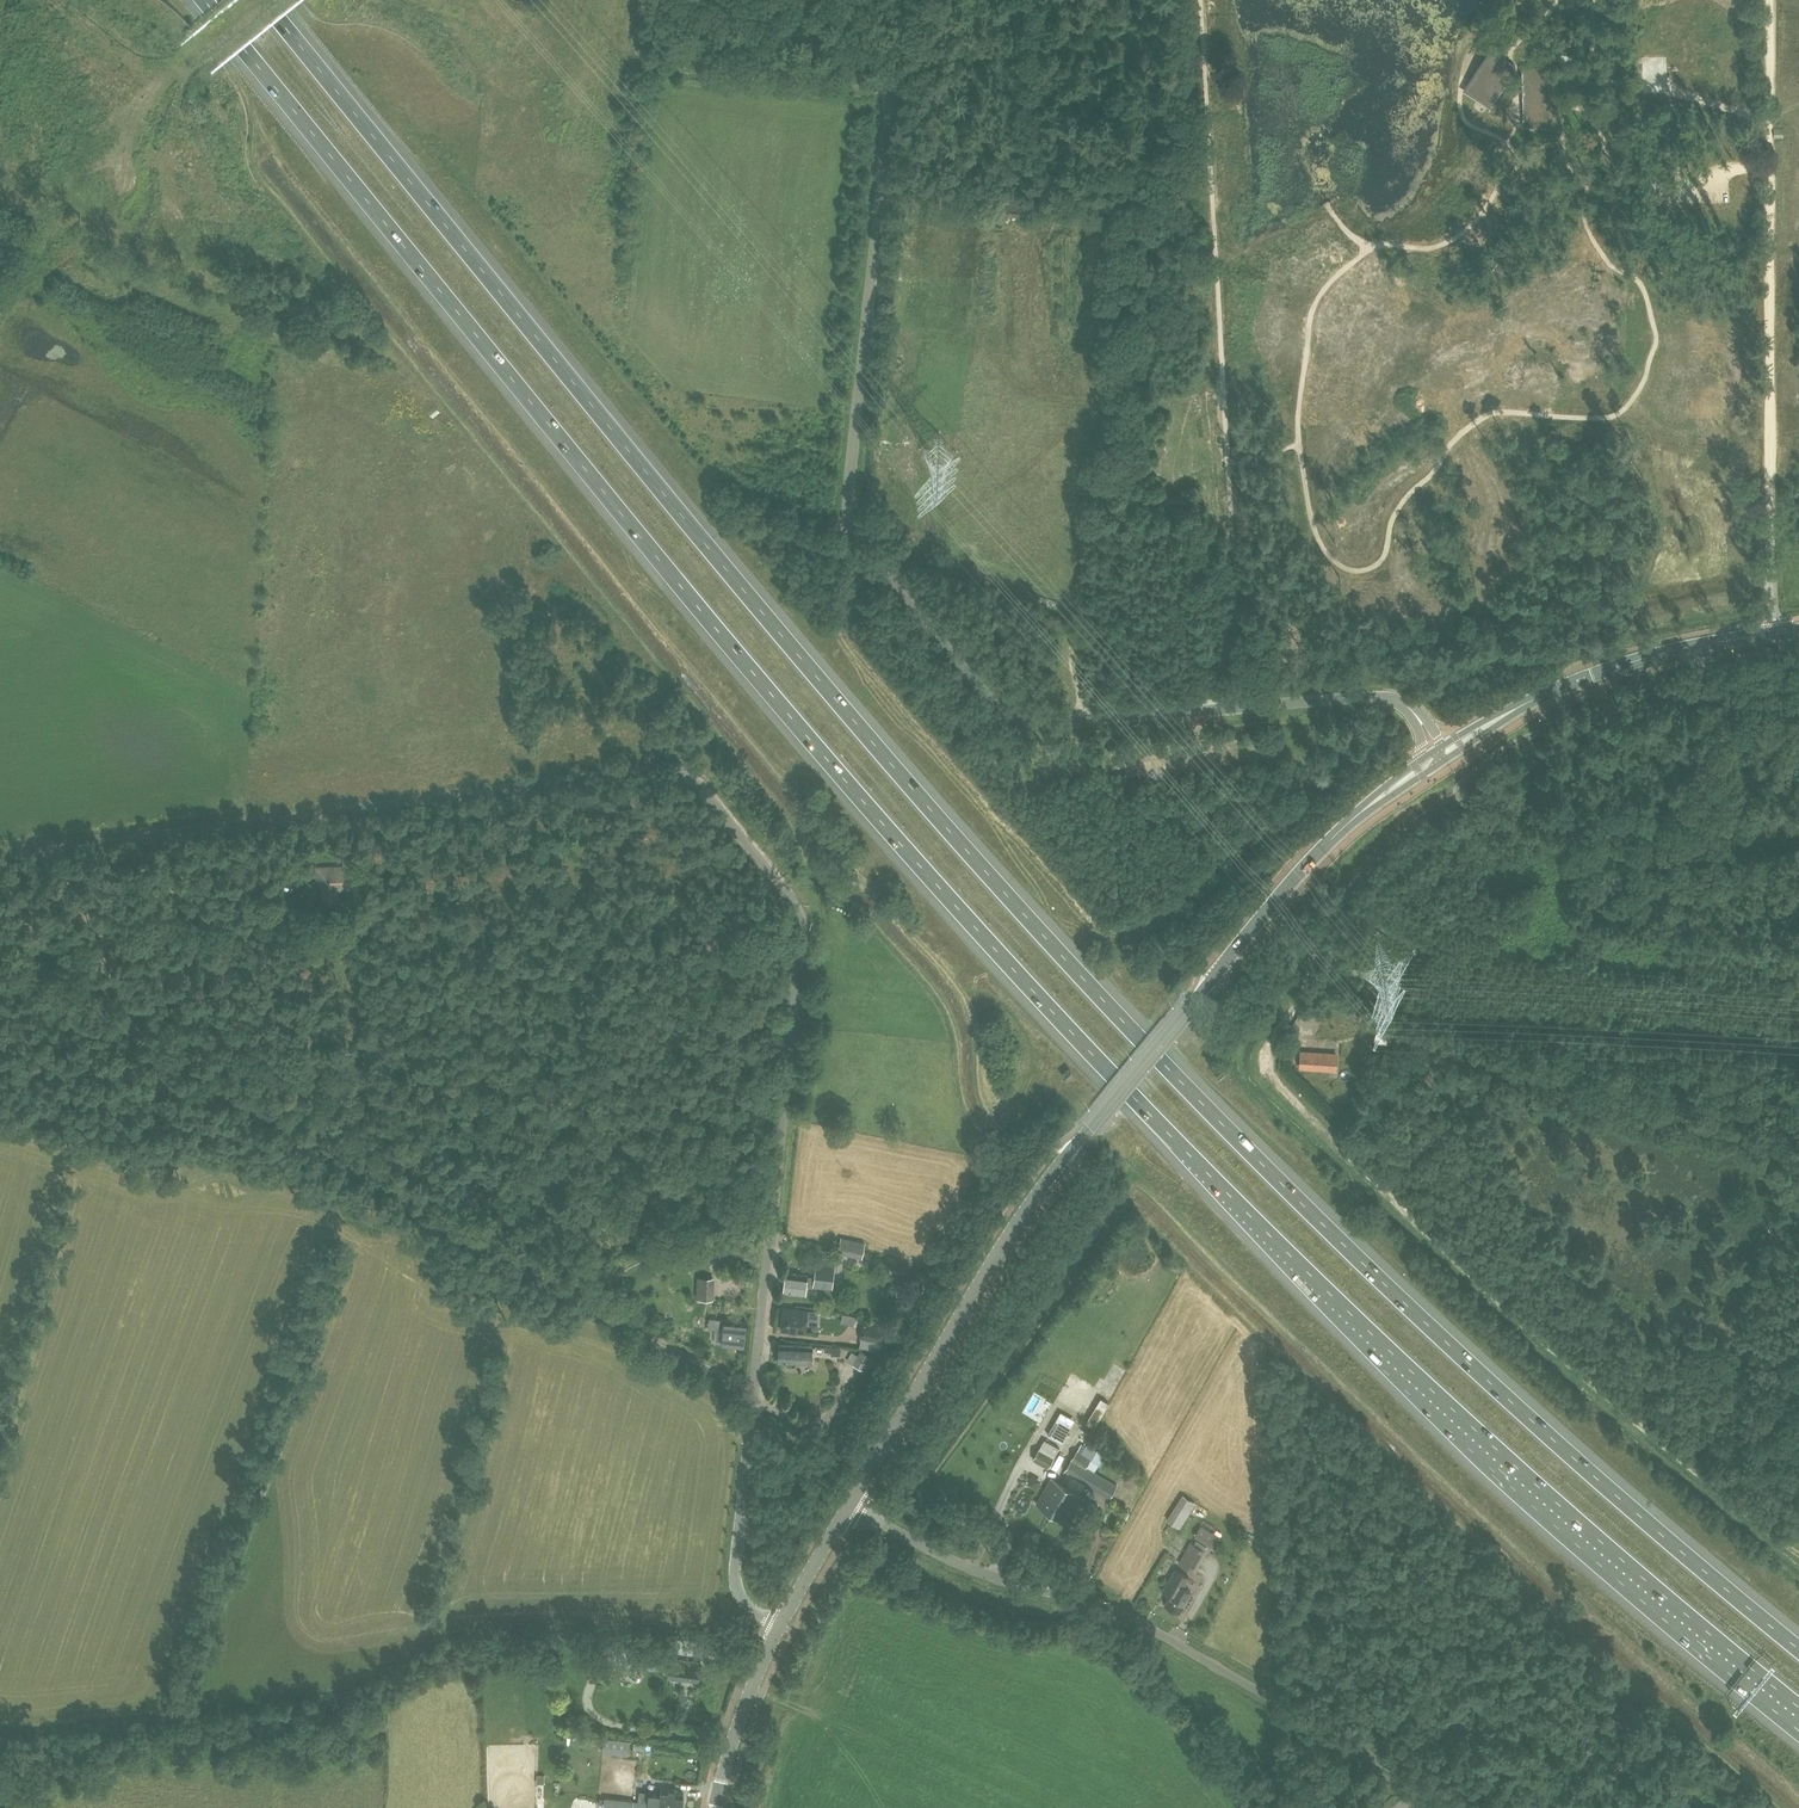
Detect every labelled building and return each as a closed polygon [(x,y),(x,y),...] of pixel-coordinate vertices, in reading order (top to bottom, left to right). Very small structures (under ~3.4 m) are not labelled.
[(1491,50),(1466,88),(1490,105),(1516,66),(1491,50)] [(1550,64),(1523,68),(1530,123),(1557,119),(1550,64)] [(913,264),(903,262),(901,273),(911,275),(913,264)] [(267,331),(276,334),(279,325),(271,322),(267,331)] [(903,357),(893,355),(891,365),(901,367),(903,357)] [(362,360),(354,357),(351,366),(360,369),(362,360)] [(434,404),(426,411),(432,418),(440,412),(434,404)] [(890,452),(880,451),(880,461),(890,462),(890,452)] [(355,866),(349,866),(349,857),(343,858),(344,866),(317,868),(318,882),(323,881),(324,902),(326,902),(329,904),(334,904),(336,901),(338,901),(337,889),(356,888),(355,866)] [(238,877),(239,888),(255,887),(254,875),(238,877)] [(256,892),(259,913),(269,911),(266,891),(256,892)] [(244,911),(245,921),(254,921),(253,910),(244,911)] [(1301,1052),(1301,1067),(1336,1069),(1337,1055),(1301,1052)] [(865,1242),(841,1237),(838,1253),(862,1258),(865,1242)] [(784,1291),(806,1294),(807,1285),(832,1288),(835,1265),(816,1263),(815,1276),(809,1275),(787,1272),(784,1291)] [(698,1276),(697,1298),(715,1300),(715,1277),(698,1276)] [(808,1309),(808,1312),(783,1309),(781,1330),(805,1333),(807,1319),(818,1321),(819,1311),(808,1309)] [(894,1322),(895,1315),(882,1313),(881,1320),(894,1322)] [(722,1344),(745,1347),(748,1321),(724,1319),(725,1319),(710,1318),(709,1328),(723,1329),(722,1344)] [(879,1350),(881,1340),(884,1325),(865,1321),(860,1346),(879,1350)] [(811,1362),(812,1347),(780,1345),(779,1361),(811,1362)] [(840,1354),(840,1347),(840,1346),(834,1346),(825,1346),(825,1351),(831,1352),(831,1354),(840,1354)] [(852,1352),(850,1356),(847,1360),(865,1370),(872,1355),(861,1350),(858,1355),(852,1352)] [(1062,1443),(1069,1430),(1055,1421),(1047,1434),(1056,1439),(1062,1443)] [(1045,1439),(1040,1447),(1033,1459),(1048,1468),(1055,1456),(1055,1455),(1059,1447),(1045,1439)] [(1087,1467),(1084,1472),(1080,1479),(1071,1474),(1071,1475),(1071,1476),(1065,1486),(1065,1487),(1051,1511),(1065,1520),(1072,1508),(1073,1508),(1081,1495),(1073,1491),(1079,1480),(1109,1498),(1117,1485),(1094,1472),(1105,1454),(1087,1443),(1081,1452),(1092,1459),(1086,1467),(1087,1467)] [(1119,1444),(1116,1450),(1123,1455),(1126,1449),(1119,1444)] [(1051,1511),(1065,1487),(1065,1486),(1071,1476),(1071,1475),(1071,1474),(1080,1479),(1084,1472),(1087,1467),(1086,1467),(1092,1459),(1081,1452),(1077,1450),(1065,1471),(1067,1473),(1061,1484),(1052,1478),(1037,1503),(1051,1511)] [(1194,1536),(1209,1544),(1215,1548),(1221,1537),(1200,1525),(1194,1536)] [(1205,1550),(1194,1543),(1191,1542),(1179,1562),(1193,1570),(1205,1550)] [(1162,1591),(1170,1595),(1165,1603),(1167,1604),(1167,1606),(1172,1609),(1174,1608),(1179,1611),(1191,1591),(1183,1586),(1189,1577),(1175,1569),(1166,1585),(1162,1591)] [(606,1650),(584,1650),(583,1663),(605,1664),(606,1650)] [(619,1739),(617,1754),(628,1755),(630,1740),(619,1739)] [(643,1801),(683,1805),(684,1793),(676,1792),(677,1789),(661,1788),(660,1795),(650,1794),(650,1795),(644,1795),(643,1801)] [(683,1805),(643,1801),(640,1801),(620,1798),(619,1805),(619,1807),(683,1807),(683,1805)]
